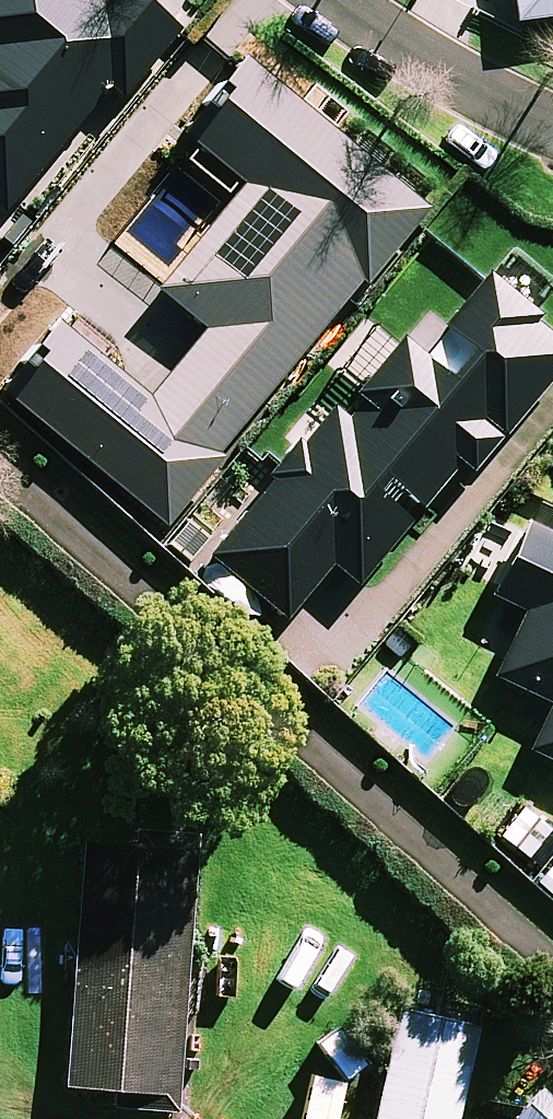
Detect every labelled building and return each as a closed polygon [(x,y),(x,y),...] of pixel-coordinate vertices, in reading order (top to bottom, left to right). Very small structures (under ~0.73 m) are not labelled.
[(132,0),(0,0),(0,214),(3,216),(108,88),(123,100),(175,36),(132,0)] [(515,26),(552,21),(552,0),(512,0),(515,26)] [(243,67),(183,139),(243,189),(156,294),(204,334),(144,406),(53,330),(0,394),(0,395),(164,531),(220,463),(215,459),(361,283),(366,287),(423,217),(243,67)] [(408,526),(388,510),(397,499),(423,520),(463,472),(470,477),(552,377),(552,348),(479,287),(439,335),(418,317),(356,393),(368,403),(346,430),(327,415),(209,558),(286,622),(330,568),(356,589),(408,526)] [(533,514),(492,599),(525,615),(494,681),(551,708),(529,754),(552,766),(552,524),(533,514)] [(193,855),(79,848),(64,1094),(106,1097),(105,1113),(177,1118),(193,855)] [(399,1013),(374,1118),(456,1118),(476,1031),(399,1013)] [(540,1093),(517,1118),(552,1118),(552,1105),(540,1093)]
